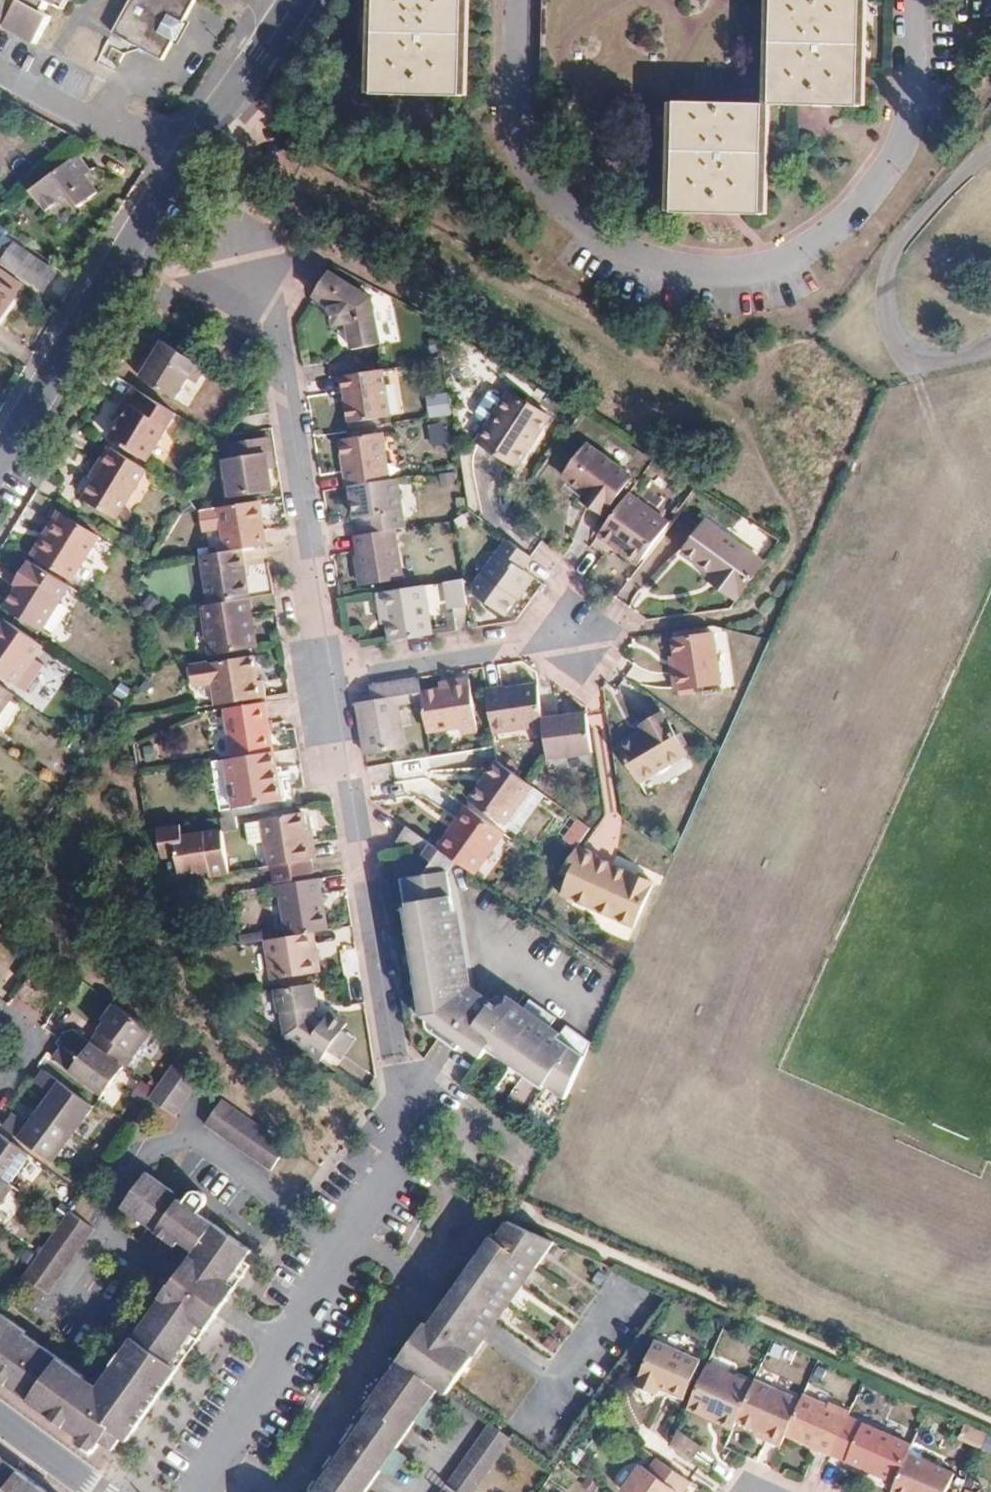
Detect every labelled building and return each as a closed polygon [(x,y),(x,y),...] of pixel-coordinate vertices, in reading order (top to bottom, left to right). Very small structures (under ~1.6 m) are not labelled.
[(38,43),(52,16),(43,12),(46,5),(49,0),(0,0),(0,23),(38,43)] [(58,5),(64,8),(69,0),(60,0),(58,5)] [(125,12),(114,32),(163,60),(184,20),(196,0),(132,0),(125,12)] [(374,92),(461,94),(462,0),(376,0),(374,92)] [(772,105),(860,107),(862,0),(774,0),(772,105)] [(764,104),(675,102),(674,213),(762,215),(764,104)] [(96,169),(82,151),(73,159),(85,176),(96,169)] [(85,176),(73,159),(32,191),(48,212),(71,195),(81,208),(99,194),(85,176)] [(10,252),(5,259),(45,288),(54,275),(33,260),(13,247),(15,244),(5,237),(8,232),(0,227),(0,246),(10,252)] [(33,260),(54,275),(59,268),(39,254),(33,260)] [(373,301),(329,271),(319,289),(342,306),(333,312),(338,327),(350,322),(358,342),(385,336),(373,301)] [(17,294),(0,282),(0,319),(17,294)] [(313,299),(333,312),(342,306),(319,289),(313,299)] [(388,344),(385,336),(358,342),(361,349),(388,344)] [(204,367),(157,337),(146,354),(151,357),(139,375),(174,397),(185,378),(194,383),(204,367)] [(388,417),(382,370),(341,376),(343,392),(348,391),(349,403),(345,404),(348,423),(388,417)] [(146,460),(175,414),(131,387),(122,402),(129,406),(120,421),(110,437),(146,460)] [(476,441),(511,463),(532,431),(537,435),(550,416),(509,390),(476,441)] [(450,392),(427,394),(429,418),(452,415),(450,392)] [(113,416),(120,421),(129,406),(122,402),(113,416)] [(448,422),(430,422),(430,443),(449,443),(448,422)] [(532,431),(511,463),(516,467),(537,435),(532,431)] [(337,440),(344,487),(385,481),(378,434),(337,440)] [(265,456),(272,455),(270,439),(230,443),(232,457),(222,459),(230,500),(270,493),(266,469),(265,456)] [(100,468),(95,477),(83,496),(115,516),(145,469),(107,445),(95,464),(100,468)] [(588,499),(584,505),(601,518),(629,479),(585,446),(559,479),(582,495),(588,499)] [(274,468),(272,455),(265,456),(266,469),(274,468)] [(100,468),(95,464),(89,473),(95,477),(100,468)] [(401,529),(393,480),(385,481),(344,487),(347,506),(354,505),(359,536),(393,530),(401,529)] [(577,501),(584,505),(588,499),(582,495),(577,501)] [(595,538),(609,548),(614,541),(641,561),(667,526),(626,495),(595,538)] [(258,501),(218,507),(225,552),(241,550),(265,546),(262,530),(257,531),(256,521),(260,520),(258,501)] [(29,552),(34,555),(61,514),(56,510),(29,552)] [(61,514),(34,555),(72,579),(99,537),(61,514)] [(743,589),(768,556),(710,515),(686,546),(715,567),(743,589)] [(400,578),(393,530),(359,536),(352,537),(360,584),(400,578)] [(529,558),(505,540),(470,588),(469,595),(500,617),(530,578),(520,571),(529,558)] [(614,541),(609,548),(636,568),(641,561),(614,541)] [(225,552),(203,556),(210,606),(248,599),(244,577),(241,578),(239,565),(243,564),(241,550),(225,552)] [(10,583),(16,587),(31,564),(25,560),(10,583)] [(40,631),(68,586),(31,564),(16,587),(3,608),(40,631)] [(743,589),(715,567),(710,574),(738,596),(743,589)] [(376,593),(379,616),(387,615),(389,624),(391,642),(429,636),(422,586),(376,593)] [(251,620),(248,599),(210,606),(199,607),(206,656),(255,648),(252,628),(248,629),(247,620),(251,620)] [(387,615),(379,616),(381,625),(389,624),(387,615)] [(2,618),(0,621),(0,675),(23,691),(42,664),(33,658),(42,646),(2,618)] [(675,671),(669,672),(672,692),(679,690),(692,688),(718,684),(711,635),(671,642),(673,659),(675,671)] [(210,683),(214,705),(263,698),(260,681),(255,682),(251,658),(187,666),(190,686),(210,683)] [(667,660),(669,672),(675,671),(673,659),(667,660)] [(355,704),(363,755),(402,750),(395,707),(420,702),(418,693),(416,678),(367,686),(370,701),(355,704)] [(469,679),(450,682),(451,688),(440,690),(418,693),(420,702),(424,732),(457,727),(458,733),(476,731),(469,679)] [(439,683),(440,690),(451,688),(450,682),(439,683)] [(502,689),(484,692),(491,734),(542,726),(542,721),(537,684),(515,688),(515,693),(503,695),(502,689)] [(978,696),(990,701),(990,688),(983,685),(978,696)] [(12,694),(0,686),(0,710),(12,694)] [(692,688),(679,690),(680,696),(693,695),(692,688)] [(263,703),(224,709),(232,758),(266,753),(271,752),(263,703)] [(542,726),(546,759),(591,753),(584,714),(542,721),(542,726)] [(643,733),(619,748),(638,781),(684,754),(660,714),(639,726),(643,733)] [(232,758),(224,760),(232,809),(279,801),(276,780),(270,781),(266,753),(232,758)] [(495,762),(484,778),(487,780),(471,803),(501,824),(529,786),(495,762)] [(487,780),(484,778),(467,800),(471,803),(487,780)] [(470,875),(501,833),(464,806),(451,823),(456,827),(438,852),(451,861),(470,875)] [(303,842),(302,830),(299,812),(262,819),(270,866),(301,861),(310,859),(313,859),(310,841),(303,842)] [(456,827),(451,823),(433,849),(438,852),(456,827)] [(181,836),(179,825),(157,828),(161,857),(176,854),(179,875),(207,871),(208,875),(227,873),(221,830),(181,836)] [(406,852),(409,847),(416,837),(403,827),(392,842),(406,852)] [(303,842),(310,841),(308,829),(302,830),(303,842)] [(588,831),(569,859),(575,863),(565,877),(621,918),(649,880),(633,869),(629,875),(613,863),(617,857),(603,846),(605,843),(588,831)] [(409,847),(421,856),(428,845),(416,837),(409,847)] [(402,879),(422,1010),(423,1018),(425,1027),(429,1032),(437,1038),(465,997),(468,993),(463,989),(454,938),(444,871),(451,861),(438,852),(433,849),(428,845),(421,856),(417,861),(423,866),(415,877),(402,879)] [(313,879),(310,859),(301,861),(305,881),(313,879)] [(301,861),(270,866),(273,886),(278,885),(305,881),(301,861)] [(325,930),(316,879),(313,879),(305,881),(278,885),(286,936),(311,932),(325,930)] [(422,1010),(402,879),(396,880),(416,1009),(422,1010)] [(317,974),(311,932),(286,936),(267,939),(274,980),(317,974)] [(312,983),(274,989),(277,1012),(280,1011),(284,1037),(319,1062),(328,1049),(341,1031),(347,1022),(331,1011),(322,1023),(314,1017),(313,1007),(315,1006),(312,983)] [(454,1050),(458,1045),(483,1010),(465,997),(437,1038),(454,1050)] [(486,1047),(539,1086),(562,1102),(588,1043),(563,1026),(554,1038),(544,1031),(552,1019),(526,1000),(516,1013),(508,1007),(501,1007),(495,1009),(490,1015),(483,1010),(458,1045),(477,1059),(482,1053),(486,1047)] [(103,1023),(88,1043),(122,1068),(150,1031),(110,1003),(97,1019),(103,1023)] [(990,1044),(990,1012),(981,1040),(990,1044)] [(341,1031),(328,1049),(341,1059),(354,1040),(341,1031)] [(101,1096),(122,1068),(88,1043),(77,1059),(60,1046),(51,1059),(101,1096)] [(486,1047),(482,1053),(499,1065),(535,1090),(539,1086),(486,1047)] [(171,1065),(147,1099),(170,1116),(195,1083),(171,1065)] [(38,1111),(72,1135),(92,1108),(42,1071),(32,1084),(48,1096),(38,1111)] [(283,1147),(219,1100),(201,1124),(265,1169),(283,1147)] [(10,1114),(1,1126),(51,1163),(72,1135),(38,1111),(26,1126),(10,1114)] [(4,1182),(25,1154),(0,1135),(0,1179),(4,1182)] [(177,1241),(187,1248),(202,1227),(192,1220),(200,1208),(202,1204),(203,1199),(201,1194),(198,1191),(195,1191),(189,1193),(182,1202),(172,1195),(175,1190),(147,1170),(122,1208),(151,1228),(174,1245),(177,1241)] [(11,1187),(4,1182),(0,1179),(0,1201),(11,1187)] [(210,1215),(200,1208),(192,1220),(202,1227),(207,1231),(212,1224),(207,1220),(210,1215)] [(36,1256),(22,1276),(45,1293),(92,1228),(67,1211),(59,1222),(36,1256)] [(227,1284),(249,1251),(212,1224),(207,1231),(192,1252),(179,1271),(223,1303),(233,1288),(227,1284)] [(534,1269),(552,1244),(507,1224),(494,1242),(454,1296),(488,1321),(529,1265),(534,1269)] [(202,1227),(187,1248),(192,1252),(207,1231),(202,1227)] [(449,1293),(454,1296),(494,1242),(489,1238),(449,1293)] [(233,1288),(256,1256),(249,1251),(227,1284),(233,1288)] [(990,1266),(983,1294),(990,1297),(990,1266)] [(179,1271),(169,1285),(212,1318),(223,1303),(179,1271)] [(0,1314),(0,1382),(95,1449),(100,1441),(109,1430),(121,1438),(124,1441),(169,1378),(164,1374),(176,1356),(197,1327),(203,1331),(212,1318),(169,1285),(151,1309),(155,1311),(141,1329),(134,1340),(131,1338),(101,1380),(104,1382),(96,1393),(81,1381),(83,1378),(22,1334),(24,1332),(0,1314)] [(422,1325),(413,1338),(461,1372),(472,1358),(466,1353),(473,1344),(444,1323),(448,1319),(437,1311),(429,1322),(433,1325),(429,1330),(422,1325)] [(182,1360),(203,1331),(197,1327),(176,1356),(164,1374),(169,1378),(182,1360)] [(461,1372),(413,1338),(396,1362),(437,1390),(445,1396),(461,1372)] [(701,1361),(654,1340),(636,1382),(656,1391),(658,1386),(683,1397),(701,1361)] [(396,1362),(306,1488),(312,1491),(364,1491),(437,1390),(396,1362)] [(750,1388),(705,1368),(688,1406),(718,1418),(716,1424),(731,1431),(735,1422),(750,1388)] [(798,1402),(752,1383),(750,1388),(735,1422),(754,1430),(766,1435),(763,1441),(779,1447),(783,1436),(798,1402)] [(816,1448),(830,1454),(845,1420),(848,1413),(827,1404),(825,1409),(800,1398),(798,1402),(783,1436),(815,1450),(816,1448)] [(688,1406),(686,1411),(716,1424),(718,1418),(688,1406)] [(830,1454),(829,1456),(894,1484),(906,1456),(909,1448),(845,1420),(830,1454)] [(442,1485),(451,1491),(471,1491),(507,1440),(484,1424),(442,1485)] [(109,1430),(100,1441),(112,1450),(121,1438),(109,1430)] [(766,1435),(754,1430),(751,1435),(763,1441),(766,1435)] [(700,1451),(675,1433),(669,1448),(691,1463),(700,1451)] [(951,1476),(906,1456),(894,1484),(890,1491),(944,1491),(951,1476)] [(14,1469),(5,1462),(0,1458),(0,1488),(14,1469)] [(689,1484),(656,1461),(647,1472),(639,1467),(621,1491),(683,1491),(689,1484)] [(14,1469),(0,1488),(0,1491),(46,1491),(14,1469)]
